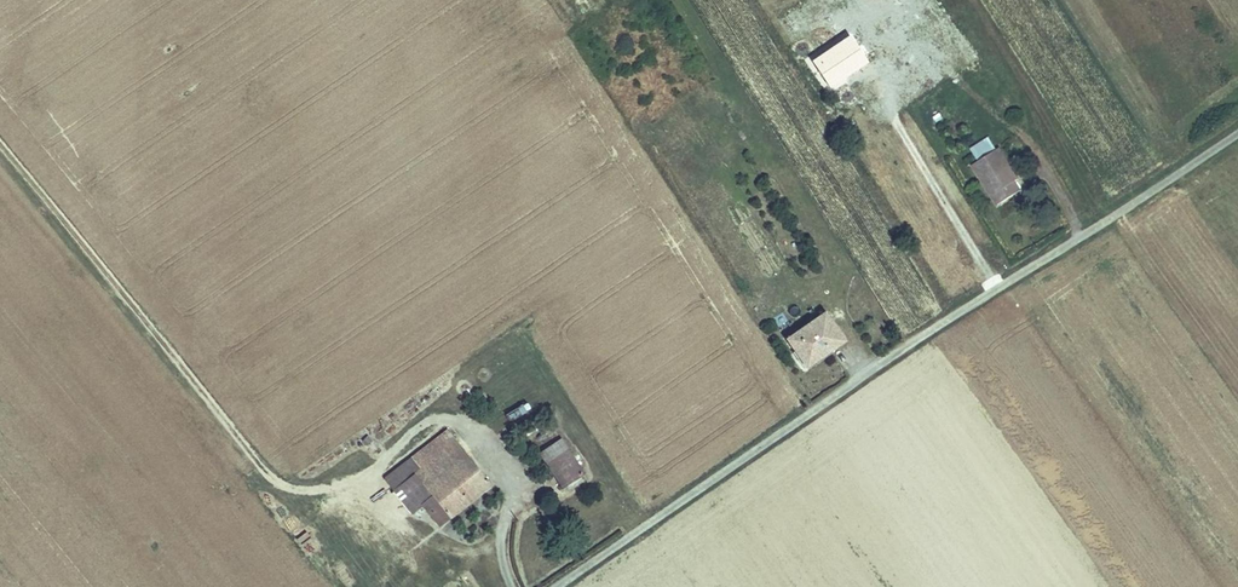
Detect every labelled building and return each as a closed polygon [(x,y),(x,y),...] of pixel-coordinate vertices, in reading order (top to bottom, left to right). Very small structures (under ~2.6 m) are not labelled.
[(810,60),(826,84),(863,60),(847,36),(810,60)] [(1009,198),(1025,188),(998,146),(982,156),(1009,198)] [(984,186),(996,206),(1009,198),(982,156),(975,161),(989,183),(984,186)] [(828,309),(789,334),(809,363),(847,338),(828,309)] [(446,429),(385,481),(412,512),(421,504),(440,526),(491,483),(446,429)] [(560,440),(540,455),(566,489),(586,475),(560,440)]
